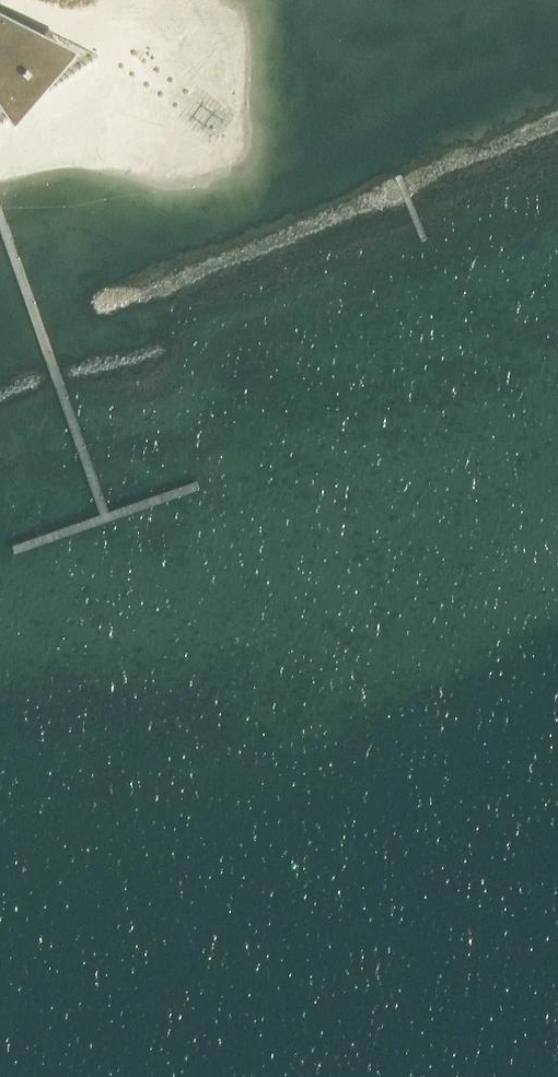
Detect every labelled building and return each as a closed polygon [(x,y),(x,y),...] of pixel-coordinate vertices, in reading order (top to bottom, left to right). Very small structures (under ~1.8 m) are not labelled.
[(3,90),(23,68),(25,69),(29,64),(27,62),(47,40),(0,12),(0,87),(3,90)]
